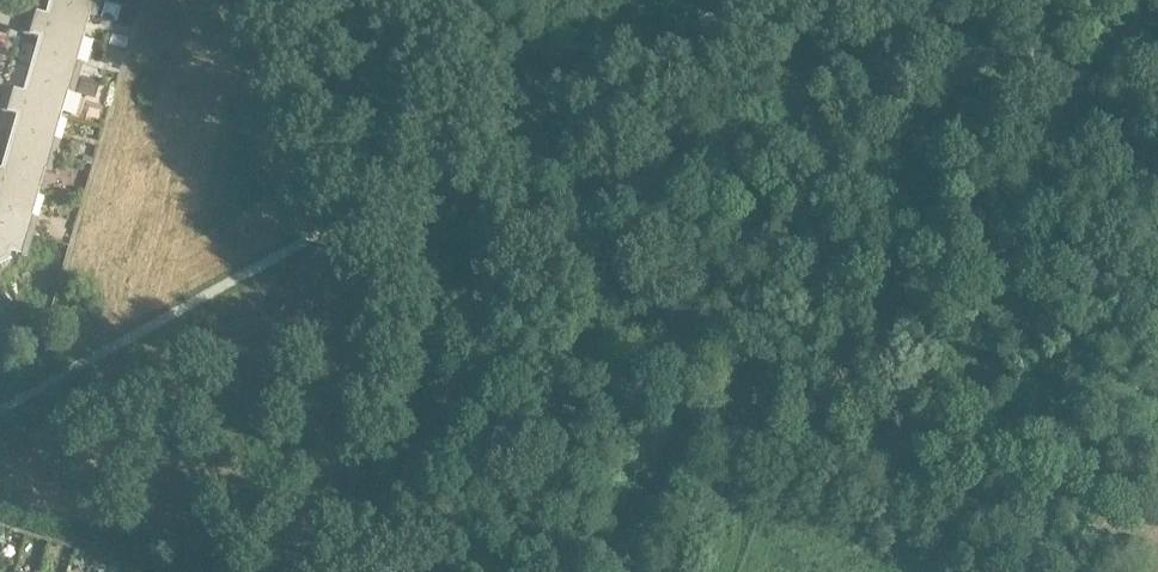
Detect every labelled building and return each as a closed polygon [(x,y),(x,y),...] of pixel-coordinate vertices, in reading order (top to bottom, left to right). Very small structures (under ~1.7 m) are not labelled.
[(88,0),(49,0),(45,15),(30,11),(26,22),(73,36),(80,12),(95,17),(99,3),(88,0)] [(125,11),(120,26),(132,29),(136,14),(125,11)] [(73,36),(26,22),(23,34),(38,38),(30,65),(77,80),(82,64),(66,59),(73,36)] [(107,44),(103,57),(121,62),(125,50),(107,44)] [(77,80),(30,65),(23,92),(7,88),(4,99),(51,113),(57,89),(73,94),(77,80)] [(85,81),(81,96),(95,100),(99,85),(85,81)] [(51,113),(4,99),(1,110),(16,115),(8,142),(55,156),(59,140),(44,136),(51,113)] [(8,142),(1,169),(0,169),(0,182),(28,190),(35,167),(51,171),(55,156),(8,142)] [(0,182),(0,222),(33,231),(37,218),(21,214),(28,190),(0,182)] [(8,260),(11,252),(26,257),(33,231),(0,222),(0,265),(8,260)] [(18,314),(5,321),(14,336),(26,329),(18,314)]
